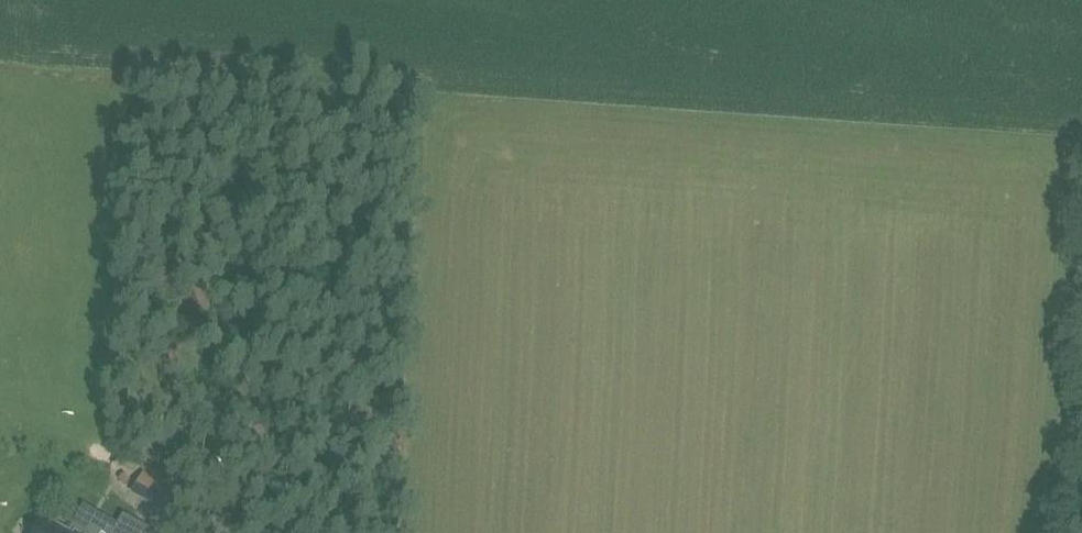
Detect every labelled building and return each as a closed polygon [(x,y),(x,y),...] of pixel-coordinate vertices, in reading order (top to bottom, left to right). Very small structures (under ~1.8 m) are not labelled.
[(118,526),(117,526),(97,515),(87,532),(114,532),(118,526)] [(37,532),(43,532),(39,531),(45,521),(44,520),(37,532)] [(52,525),(48,532),(67,532),(52,525)]
